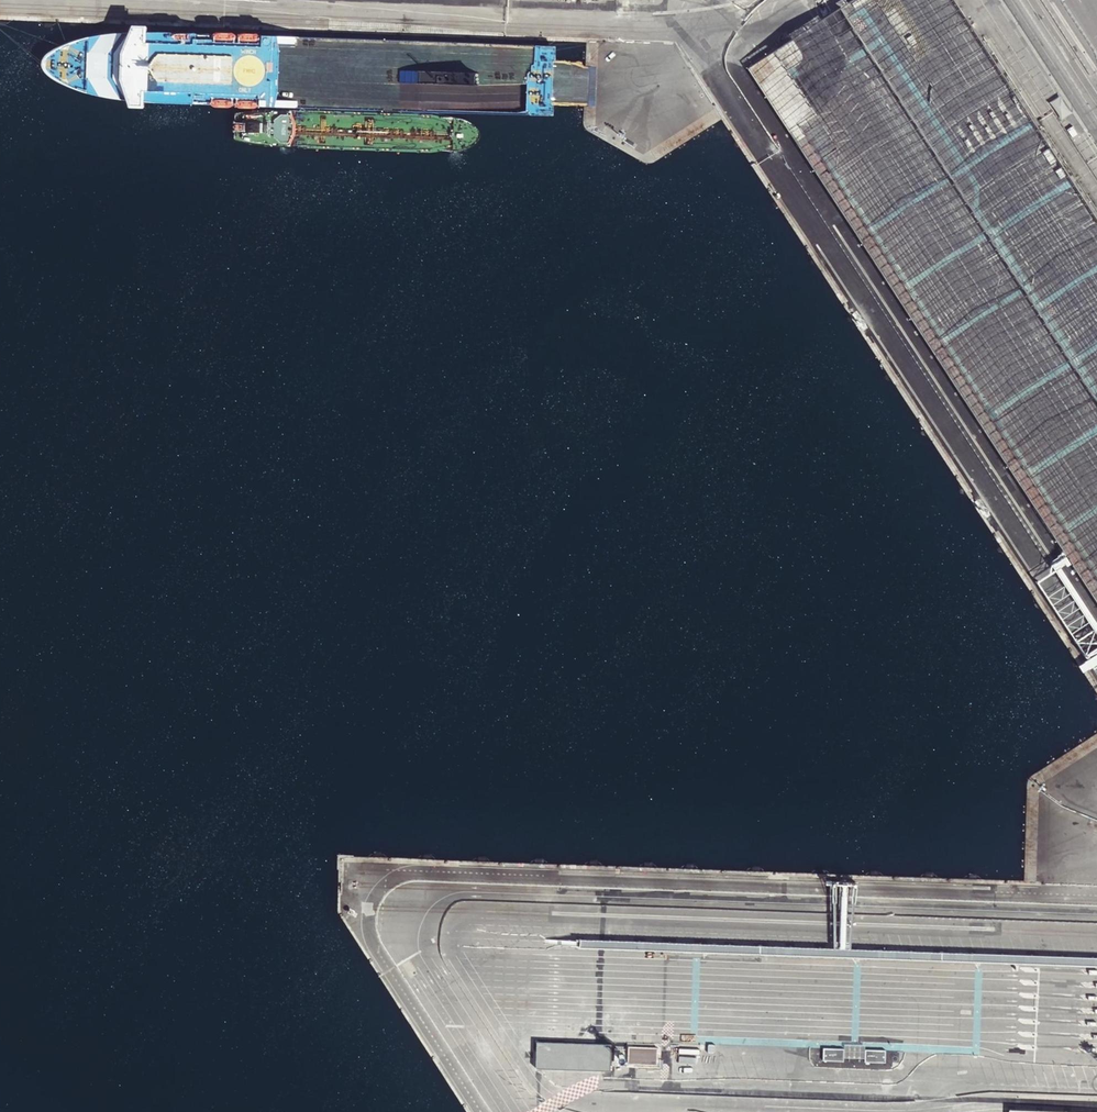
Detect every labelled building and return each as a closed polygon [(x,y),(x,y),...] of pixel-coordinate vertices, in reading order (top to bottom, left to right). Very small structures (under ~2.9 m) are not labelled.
[(953,0),(849,0),(746,67),(1096,598),(1096,219),(953,0)] [(1096,219),(1096,209),(960,0),(953,0),(1096,219)] [(746,67),(742,70),(764,104),(1096,605),(1096,598),(746,67)] [(612,1046),(537,1042),(536,1069),(610,1073),(612,1046)] [(658,1047),(629,1047),(629,1063),(657,1064),(658,1047)]
